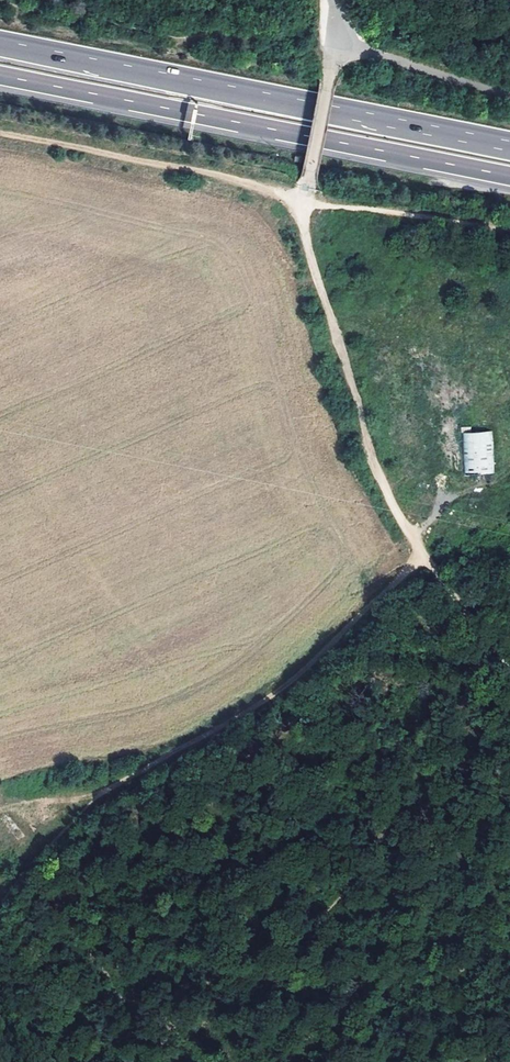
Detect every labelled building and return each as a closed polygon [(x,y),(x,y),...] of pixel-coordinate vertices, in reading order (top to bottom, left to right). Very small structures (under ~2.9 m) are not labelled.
[(466,476),(493,475),(491,435),(464,437),(466,476)]
